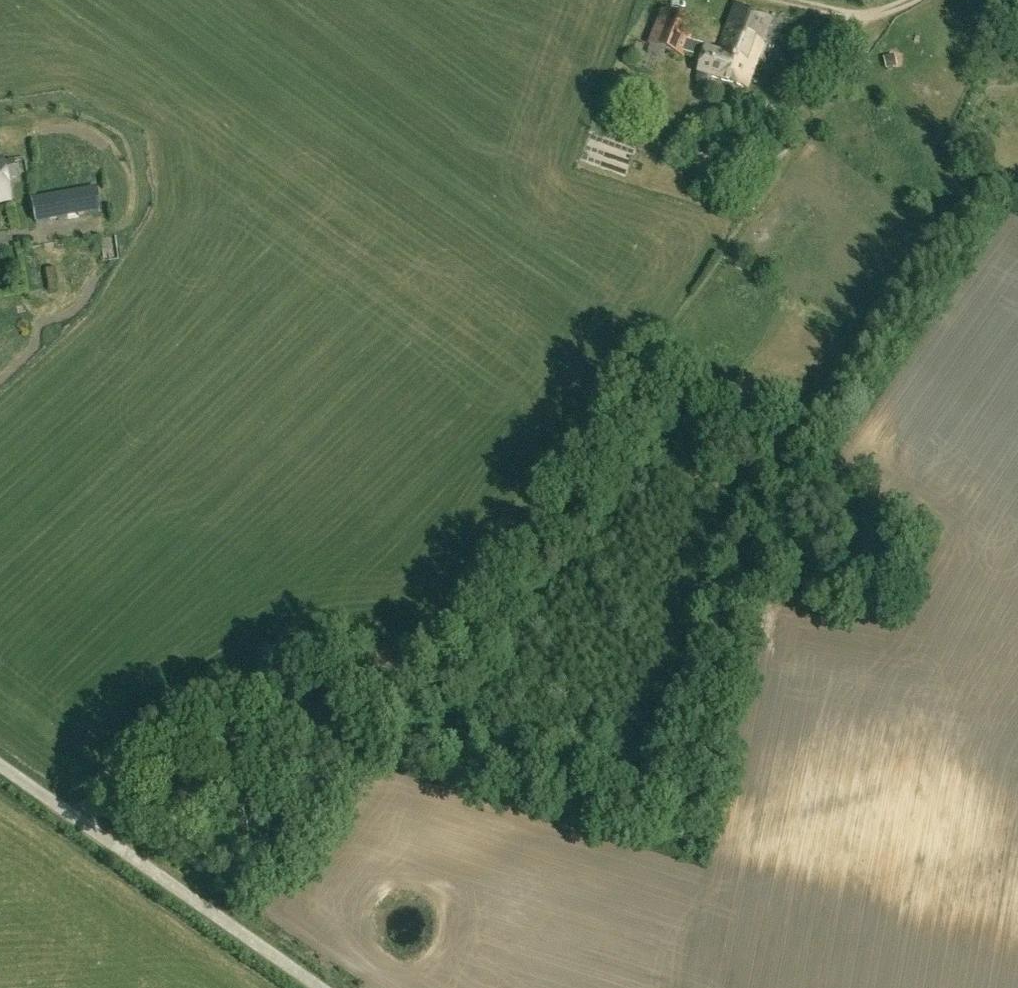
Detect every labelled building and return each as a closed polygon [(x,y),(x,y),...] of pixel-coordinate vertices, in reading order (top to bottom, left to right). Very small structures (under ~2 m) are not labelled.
[(695,69),(744,88),(770,21),(735,7),(717,51),(704,46),(695,69)] [(684,56),(697,22),(663,9),(650,42),(684,56)] [(8,201),(5,180),(11,179),(9,162),(1,163),(0,160),(0,202),(8,201)] [(34,197),(38,221),(101,210),(97,186),(34,197)]
